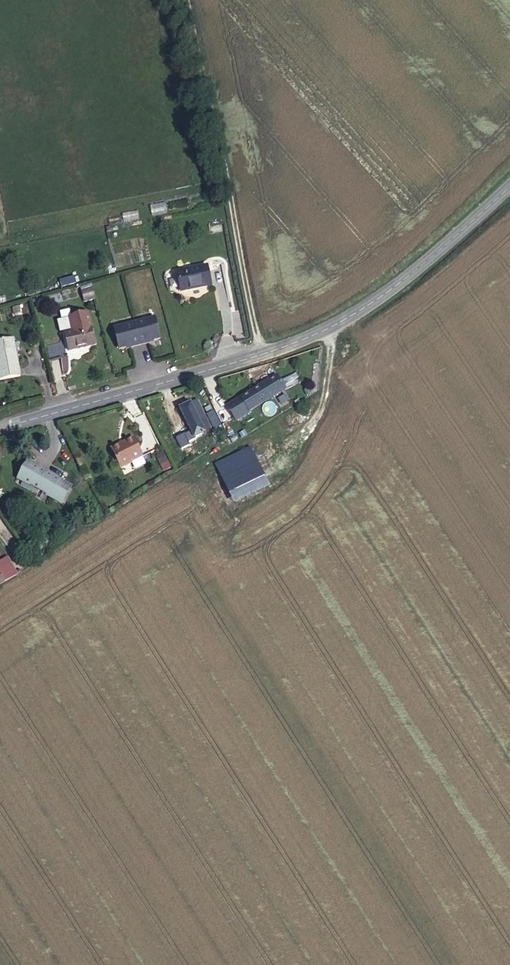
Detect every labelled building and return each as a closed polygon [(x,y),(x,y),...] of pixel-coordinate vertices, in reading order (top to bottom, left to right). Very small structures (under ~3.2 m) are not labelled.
[(190,287),(215,283),(211,262),(186,266),(190,287)] [(90,287),(81,289),(83,299),(92,297),(90,287)] [(88,313),(71,316),(74,329),(90,326),(88,313)] [(156,316),(135,321),(140,343),(149,341),(148,339),(161,337),(156,316)] [(132,344),(140,343),(135,321),(115,325),(119,346),(131,343),(132,344)] [(94,344),(90,326),(74,329),(64,332),(66,340),(69,349),(94,344)] [(0,340),(0,379),(15,378),(14,351),(14,345),(14,339),(0,340)] [(69,349),(66,340),(45,345),(48,359),(61,357),(61,355),(61,353),(62,351),(64,350),(65,350),(69,349)] [(292,366),(287,370),(292,378),(297,374),(292,366)] [(236,415),(248,407),(247,406),(284,382),(284,383),(292,378),(287,370),(286,369),(277,375),(273,370),(238,393),(239,395),(228,402),(236,415)] [(195,394),(175,402),(189,435),(209,428),(195,394)] [(135,438),(113,448),(122,468),(133,463),(132,461),(144,456),(135,438)] [(255,447),(220,461),(236,501),(271,487),(255,447)] [(163,471),(171,467),(163,450),(154,454),(163,471)] [(29,460),(22,476),(63,493),(70,476),(29,460)] [(73,478),(70,476),(63,493),(67,494),(73,478)] [(12,552),(0,559),(0,574),(18,563),(12,552)]
